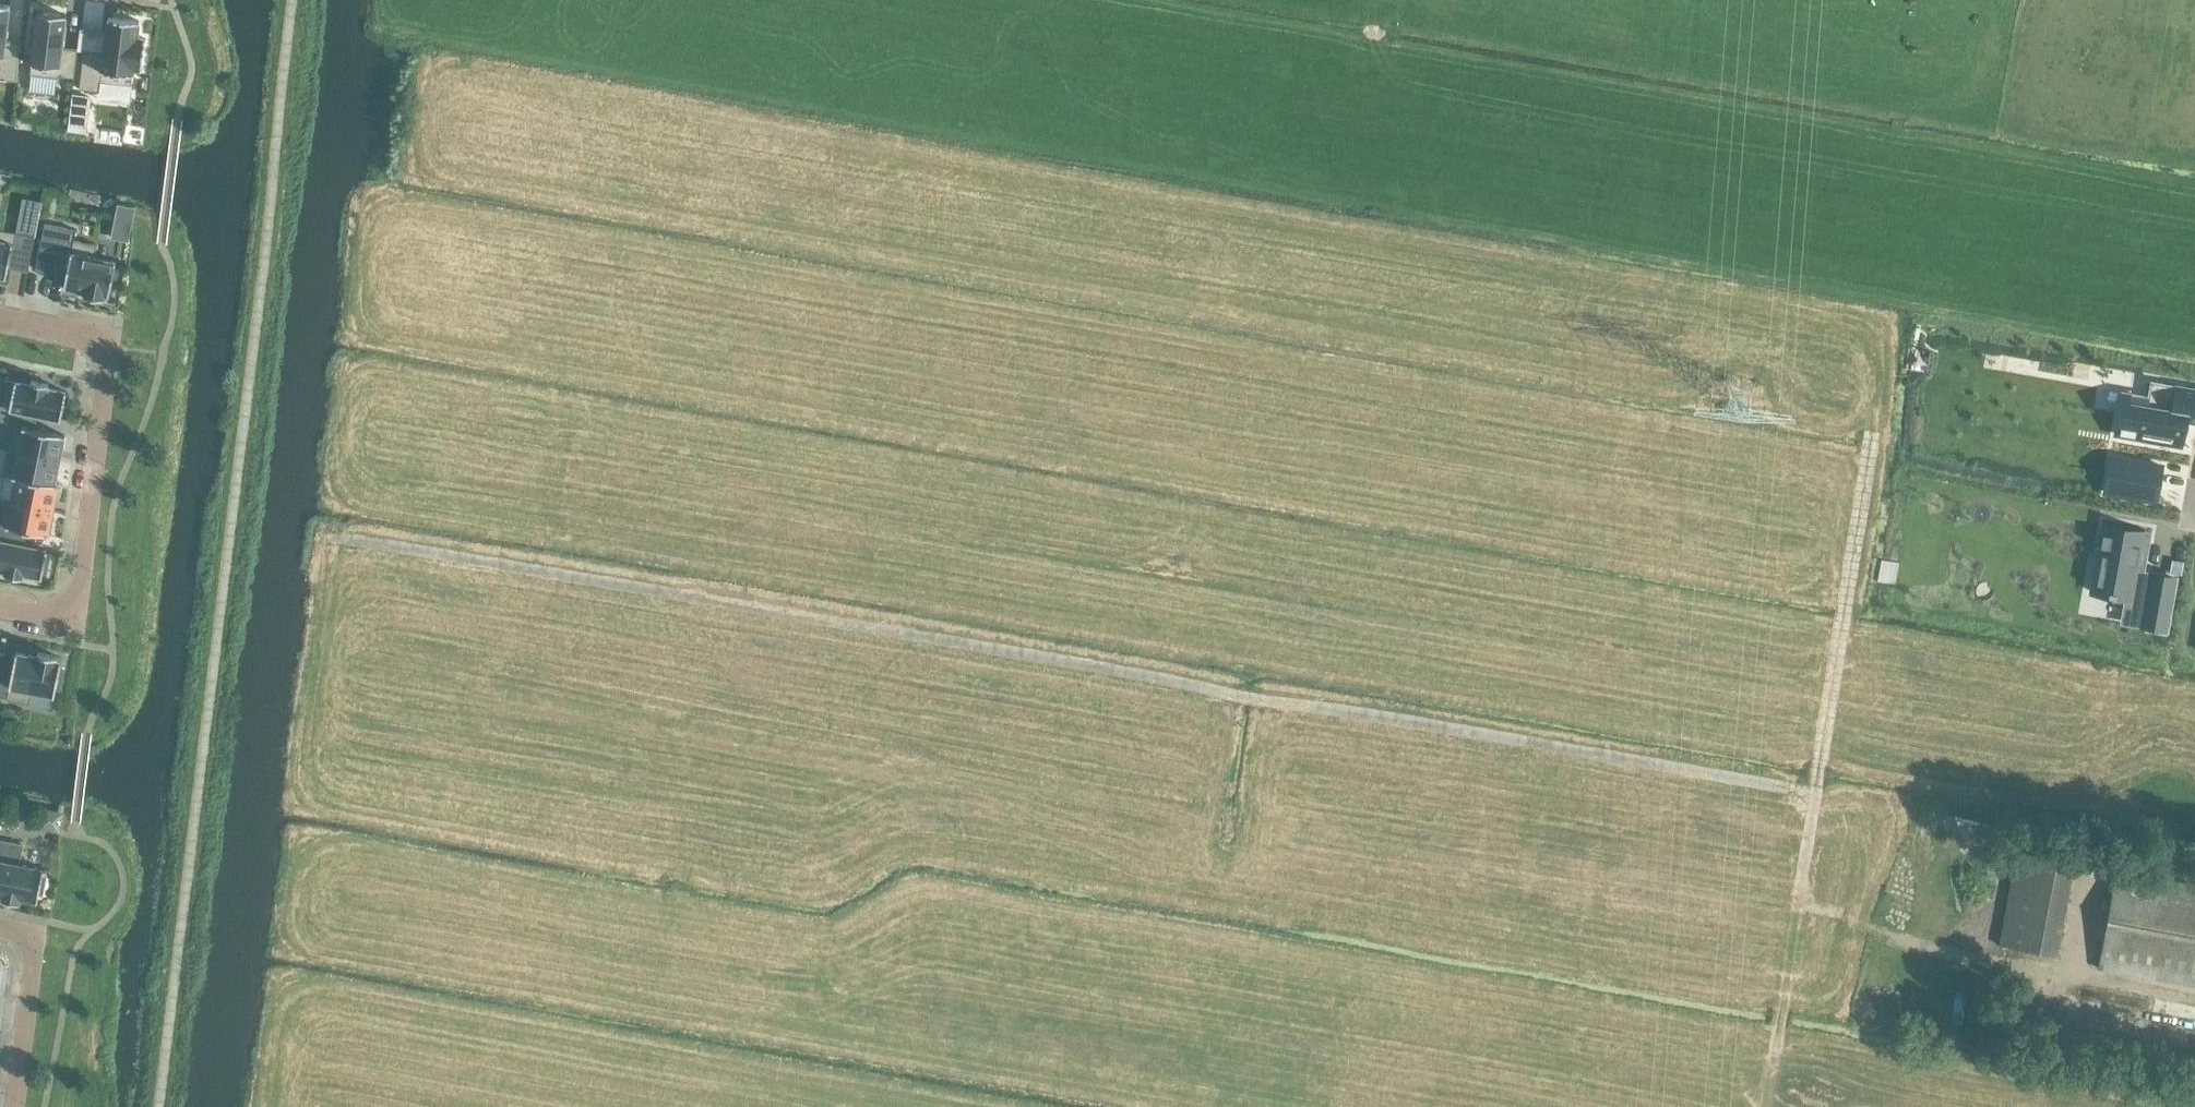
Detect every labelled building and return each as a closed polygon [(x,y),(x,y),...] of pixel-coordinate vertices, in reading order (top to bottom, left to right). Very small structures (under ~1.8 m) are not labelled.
[(1,67),(0,71),(0,79),(16,81),(21,43),(6,41),(9,14),(10,5),(0,4),(0,67),(1,67)] [(62,47),(66,15),(38,11),(30,74),(58,78),(59,76),(74,78),(78,49),(62,47)] [(80,89),(100,91),(101,81),(132,85),(134,68),(142,69),(146,38),(138,37),(140,21),(109,17),(104,53),(85,50),(80,89)] [(91,96),(73,94),(70,117),(69,131),(87,133),(91,96)] [(118,204),(112,238),(129,241),(135,208),(118,204)] [(84,296),(105,300),(106,295),(110,296),(111,290),(115,291),(119,269),(115,268),(117,262),(94,257),(97,245),(74,240),(77,230),(45,223),(36,269),(67,275),(64,287),(85,291),(84,296)] [(38,226),(27,224),(25,235),(0,230),(0,276),(7,277),(9,267),(28,271),(38,226)] [(5,379),(0,405),(0,407),(62,420),(62,416),(65,416),(69,396),(66,396),(67,392),(48,388),(49,384),(32,380),(31,385),(5,379)] [(2116,432),(2137,436),(2139,426),(2182,434),(2185,419),(2194,421),(2194,389),(2152,381),(2147,406),(2122,401),(2116,432)] [(35,429),(37,415),(10,409),(7,424),(12,425),(7,450),(60,460),(65,435),(35,429)] [(60,460),(7,450),(2,475),(11,477),(11,476),(55,485),(55,484),(60,460)] [(2107,474),(2104,491),(2147,499),(2150,482),(2159,483),(2162,466),(2122,459),(2119,476),(2107,474)] [(55,484),(55,485),(11,476),(11,477),(6,500),(53,510),(59,484),(55,484)] [(53,510),(6,500),(1,498),(0,504),(0,540),(24,545),(26,531),(48,535),(53,510)] [(2140,572),(2139,572),(2141,562),(2143,562),(2148,534),(2104,526),(2097,571),(2111,574),(2107,595),(2145,602),(2141,625),(2166,630),(2176,579),(2150,574),(2149,580),(2138,579),(2140,572)] [(0,540),(0,569),(6,570),(6,574),(23,578),(24,574),(43,578),(43,574),(46,574),(50,554),(47,554),(48,550),(24,545),(0,540)] [(29,704),(32,691),(33,691),(54,695),(55,690),(60,691),(64,668),(60,667),(61,661),(57,661),(58,656),(37,652),(36,656),(16,652),(13,665),(0,662),(0,697),(7,698),(6,699),(29,704)] [(33,691),(30,704),(51,708),(54,695),(33,691)] [(2073,869),(2015,858),(1999,944),(2056,955),(2073,869)] [(4,894),(3,899),(19,903),(20,897),(38,901),(39,895),(43,896),(47,876),(43,875),(44,869),(0,860),(0,893),(4,894)] [(2098,967),(2194,985),(2194,886),(2116,871),(2098,967)]
